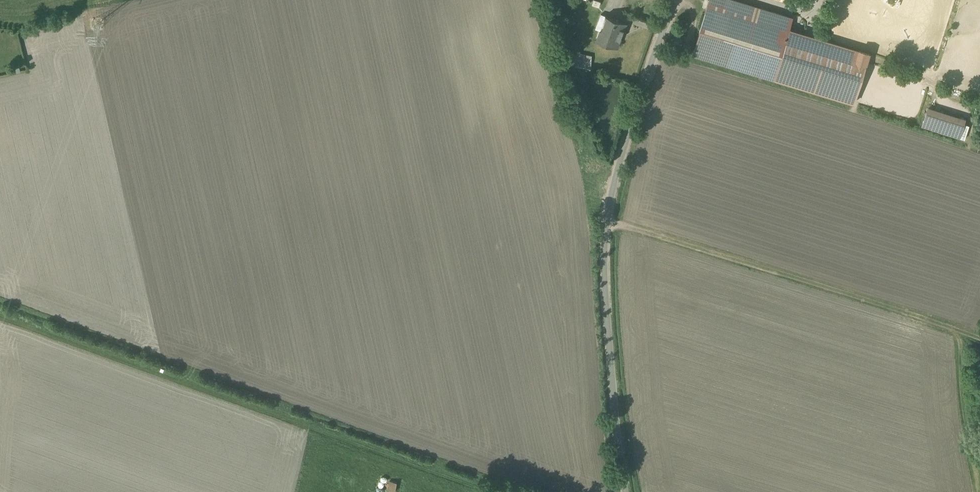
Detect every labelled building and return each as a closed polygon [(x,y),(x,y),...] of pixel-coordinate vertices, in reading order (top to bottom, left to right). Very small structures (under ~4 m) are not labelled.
[(737,0),(709,0),(692,56),(856,104),(871,52),(791,29),(793,22),(795,17),(764,8),(737,0)] [(619,49),(628,24),(605,15),(596,40),(619,49)] [(968,120),(928,108),(923,127),(962,139),(968,120)]
